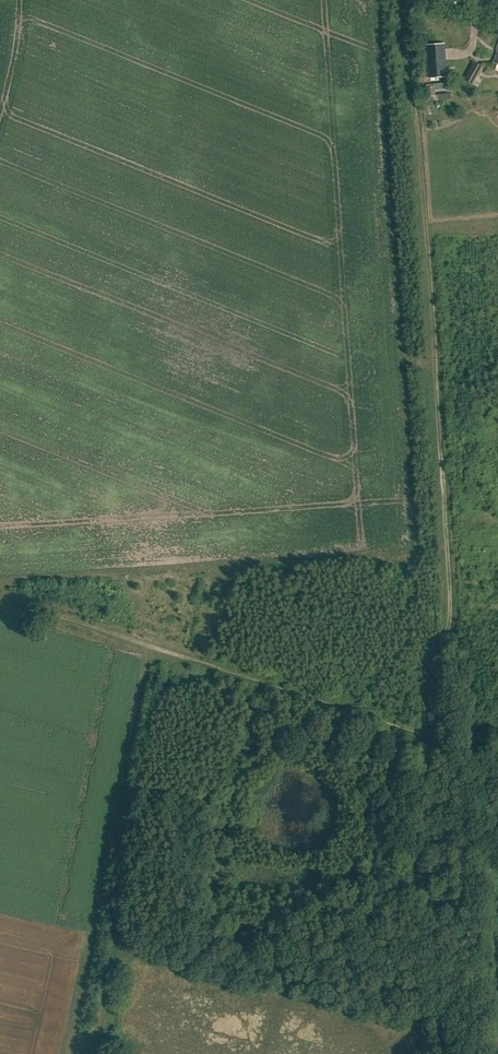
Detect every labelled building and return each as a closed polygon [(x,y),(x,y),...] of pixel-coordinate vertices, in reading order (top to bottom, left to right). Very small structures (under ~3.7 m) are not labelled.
[(424,44),(426,78),(445,76),(443,42),(424,44)] [(463,78),(472,84),(482,67),(473,61),(463,78)]
